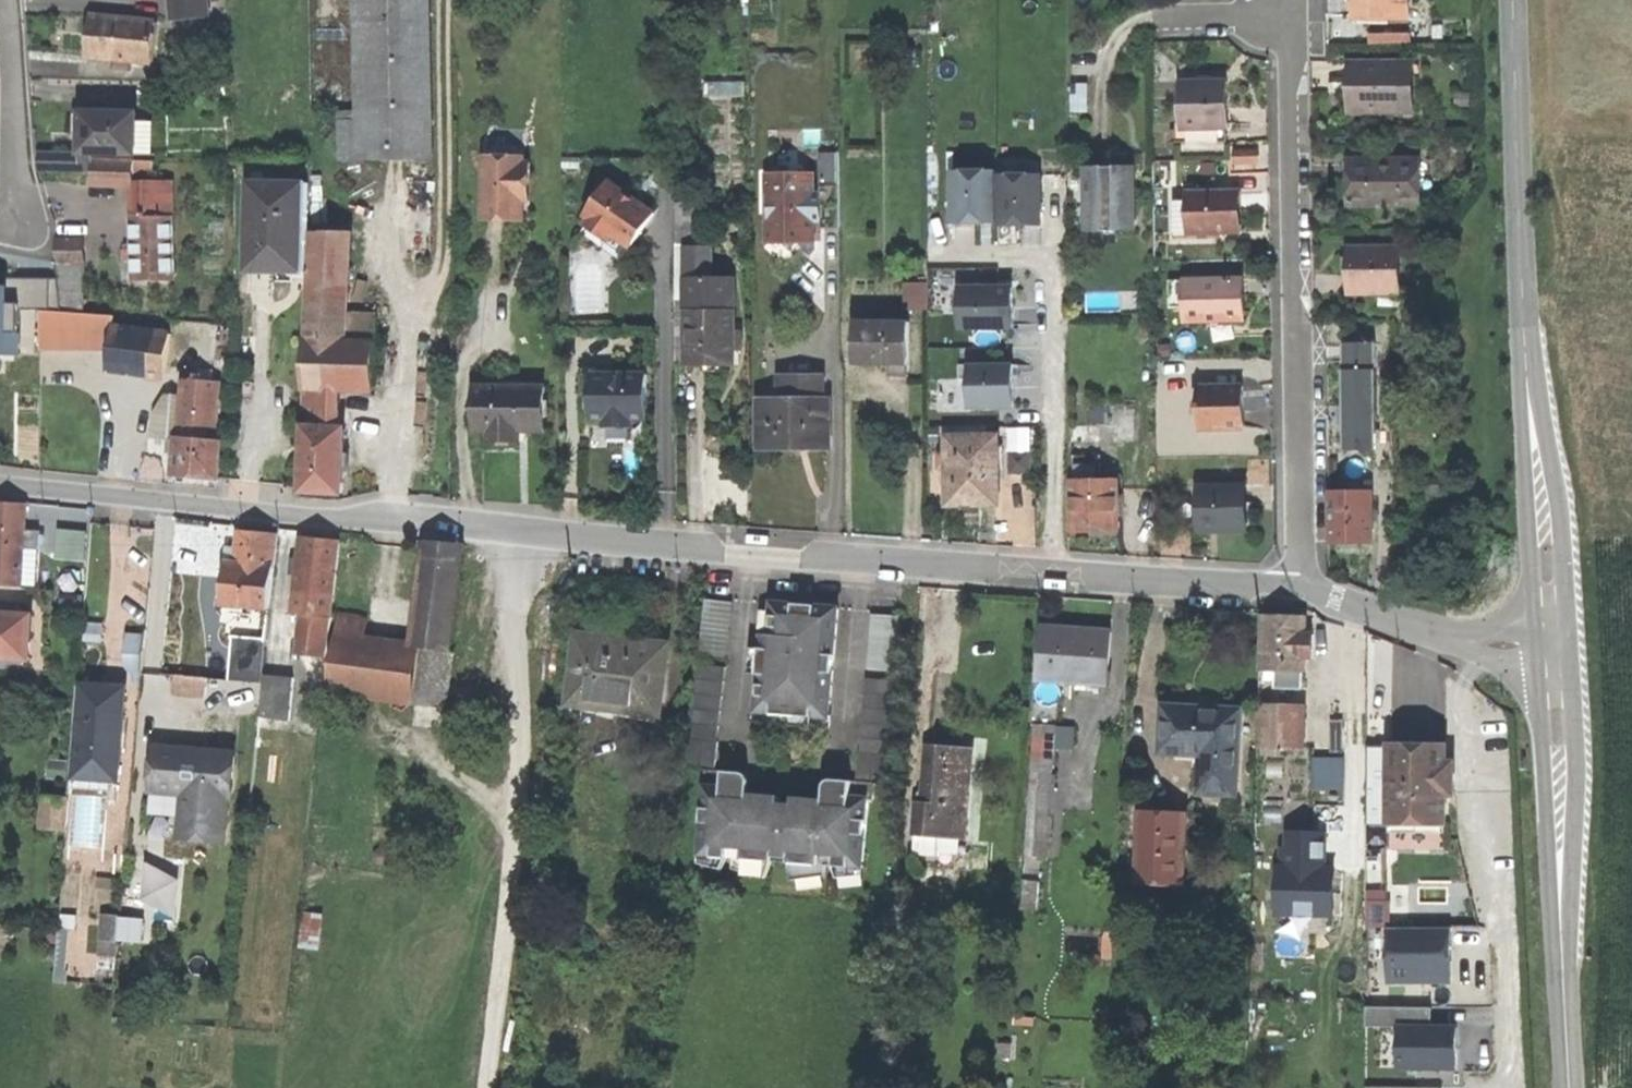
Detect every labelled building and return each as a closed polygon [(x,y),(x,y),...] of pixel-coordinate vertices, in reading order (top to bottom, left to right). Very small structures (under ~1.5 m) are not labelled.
[(209,13),(207,0),(175,0),(176,16),(209,13)] [(357,121),(340,121),(340,160),(356,160),(357,161),(432,159),(428,0),(355,0),(357,121)] [(1410,0),(1353,0),(1353,18),(1410,18),(1410,0)] [(121,60),(152,63),(157,23),(91,16),(87,57),(121,60)] [(1398,63),(1349,63),(1349,89),(1349,93),(1349,112),(1398,112),(1398,63)] [(1228,82),(1181,83),(1182,129),(1224,128),(1229,128),(1228,109),(1228,82)] [(137,122),(138,113),(82,112),(81,133),(81,154),(93,154),(136,155),(137,154),(137,122)] [(154,123),(137,122),(137,154),(153,155),(153,133),(154,123)] [(1224,128),(1182,129),(1175,129),(1176,143),(1224,141),(1224,128)] [(483,147),(483,163),(524,163),(524,147),(483,147)] [(841,182),(839,150),(824,151),(826,183),(841,182)] [(1235,164),(1258,163),(1258,151),(1235,151),(1235,164)] [(40,173),(93,174),(93,160),(93,154),(81,154),(39,152),(40,173)] [(953,154),(953,172),(997,171),(997,159),(997,153),(953,154)] [(152,174),(152,161),(93,160),(93,174),(93,185),(133,186),(133,185),(133,175),(152,174)] [(1363,161),(1348,161),(1348,187),(1349,206),(1420,205),(1420,160),(1363,161)] [(524,163),(483,163),(483,221),(506,221),(523,221),(524,202),(524,185),(530,185),(530,163),(524,163)] [(1115,230),(1135,230),(1135,215),(1134,167),(1110,167),(1086,167),(1087,231),(1105,231),(1105,236),(1116,236),(1115,230)] [(985,222),(998,222),(997,176),(997,171),(953,172),(954,222),(985,222)] [(820,220),(820,196),(812,196),(811,174),(768,175),(769,242),(799,241),(813,241),(812,220),(820,220)] [(1040,175),(997,176),(998,222),(998,226),(1013,226),(1040,226),(1040,175)] [(612,234),(631,247),(633,243),(654,214),(620,191),(608,182),(585,215),(591,219),(586,226),(608,241),(612,234)] [(152,184),(133,185),(133,186),(134,208),(134,251),(124,252),(124,262),(134,262),(134,281),(175,280),(172,205),(171,183),(152,184)] [(296,271),(305,271),(307,184),(251,184),(248,270),(296,271)] [(1212,232),(1236,232),(1236,213),(1235,192),(1186,193),(1186,204),(1187,233),(1212,232)] [(675,250),(696,249),(696,204),(675,205),(675,250)] [(1212,238),(1212,232),(1187,233),(1186,204),(1174,205),(1175,239),(1212,238)] [(608,241),(586,226),(582,232),(585,234),(622,259),(631,247),(612,234),(608,241)] [(84,241),(56,240),(60,279),(63,312),(86,314),(85,281),(84,241)] [(312,245),(308,342),(341,342),(346,246),(312,245)] [(1398,248),(1349,249),(1349,269),(1350,296),(1398,295),(1398,248)] [(675,280),(696,279),(696,249),(675,250),(675,280)] [(709,249),(696,249),(696,279),(710,279),(709,249)] [(40,311),(51,312),(51,279),(5,278),(5,287),(9,287),(10,305),(20,304),(20,310),(40,311)] [(51,279),(51,312),(63,312),(60,279),(51,279)] [(696,279),(675,280),(676,312),(731,311),(731,279),(710,279),(696,279)] [(907,280),(908,307),(930,306),(929,279),(907,280)] [(1219,317),(1244,316),(1243,299),(1243,279),(1185,281),(1186,308),(1186,323),(1219,322),(1219,317)] [(5,287),(0,287),(0,355),(14,355),(20,355),(20,333),(10,333),(10,305),(9,287),(5,287)] [(1013,288),(959,288),(960,328),(1014,327),(1013,294),(1013,288)] [(20,304),(10,305),(10,333),(20,333),(20,310),(20,304)] [(110,350),(112,327),(114,316),(86,314),(63,312),(51,312),(40,311),(40,349),(110,350)] [(731,311),(676,312),(676,366),(714,366),(734,365),(734,348),(733,329),(733,311),(731,311)] [(890,377),(908,377),(909,322),(855,321),(854,365),(880,365),(890,365),(890,377)] [(112,327),(110,350),(107,368),(165,375),(170,334),(153,332),(112,327)] [(341,342),(308,342),(306,342),(306,350),(304,352),(302,427),(328,428),(328,418),(337,418),(338,386),(373,387),(374,343),(341,342)] [(1376,343),(1342,344),(1343,411),(1344,451),(1369,450),(1369,417),(1377,417),(1376,343)] [(1014,365),(970,366),(970,379),(970,407),(1014,407),(1014,370),(1014,365)] [(959,379),(970,379),(970,366),(959,366),(959,379)] [(590,375),(590,419),(605,419),(605,428),(609,428),(619,428),(629,428),(631,428),(631,418),(646,419),(646,375),(590,375)] [(781,386),(781,401),(822,401),(822,378),(788,378),(788,386),(781,386)] [(177,438),(215,441),(219,382),(182,379),(180,396),(177,438)] [(527,431),(543,431),(545,388),(515,387),(474,386),(474,430),(488,430),(488,441),(497,441),(505,441),(505,431),(519,431),(527,431)] [(1200,430),(1243,429),(1243,416),(1243,387),(1199,388),(1200,430)] [(169,451),(176,452),(177,438),(180,396),(164,395),(154,412),(152,434),(162,441),(170,441),(169,451)] [(828,401),(822,401),(781,401),(760,401),(760,447),(796,447),(802,447),(828,447),(828,401)] [(328,428),(302,427),(300,491),(341,494),(343,453),(344,429),(328,428)] [(629,437),(629,428),(619,428),(609,428),(609,437),(629,437)] [(519,441),(519,431),(505,431),(505,441),(519,441)] [(974,505),(998,505),(997,436),(947,437),(947,455),(940,455),(940,469),(948,469),(948,506),(974,505)] [(215,441),(177,438),(176,452),(174,475),(194,476),(217,478),(220,441),(215,441)] [(1010,473),(1035,471),(1032,448),(1008,450),(1010,473)] [(1100,480),(1100,474),(1100,455),(1071,455),(1072,481),(1100,480)] [(1100,474),(1100,480),(1115,480),(1115,509),(1123,509),(1122,474),(1100,474)] [(1100,480),(1072,481),(1073,532),(1096,532),(1116,531),(1115,509),(1115,480),(1100,480)] [(1219,531),(1248,530),(1247,509),(1247,505),(1247,485),(1204,486),(1198,486),(1198,499),(1199,520),(1199,532),(1219,531)] [(1370,492),(1329,492),(1330,543),(1351,543),(1371,543),(1370,492)] [(1180,520),(1199,520),(1198,499),(1187,499),(1179,500),(1180,520)] [(21,587),(24,548),(25,530),(26,505),(9,504),(0,504),(0,585),(21,587)] [(87,531),(58,529),(56,559),(85,561),(87,531)] [(40,531),(25,530),(24,548),(39,549),(40,531)] [(222,604),(268,609),(276,535),(239,531),(236,556),(235,563),(226,562),(222,604)] [(307,615),(330,618),(340,542),(301,538),(298,562),(293,562),(293,566),(292,571),(297,571),(292,613),(307,615)] [(420,648),(451,652),(466,544),(433,540),(420,648)] [(700,654),(726,657),(732,602),(706,599),(700,654)] [(770,636),(763,635),(756,712),(787,715),(797,716),(828,719),(838,607),(805,604),(773,601),(772,610),(770,632),(770,636)] [(760,631),(770,632),(772,610),(762,609),(760,631)] [(868,669),(895,671),(900,615),(873,613),(868,669)] [(30,658),(32,616),(0,614),(0,657),(30,658)] [(325,659),(330,618),(307,615),(301,656),(325,659)] [(1302,672),(1305,672),(1305,657),(1312,658),(1313,638),(1304,638),(1305,617),(1288,617),(1262,616),(1261,671),(1276,672),(1302,672)] [(330,691),(415,702),(420,648),(365,642),(368,622),(340,618),(330,691)] [(103,625),(84,624),(83,639),(101,641),(103,625)] [(1087,684),(1107,685),(1111,631),(1041,626),(1037,680),(1076,683),(1075,690),(1080,691),(1086,691),(1087,684)] [(134,681),(141,682),(142,673),(146,635),(129,635),(128,664),(134,672),(134,681)] [(234,637),(229,681),(263,685),(264,675),(267,641),(234,637)] [(617,641),(580,637),(573,702),(620,707),(621,701),(654,704),(656,684),(661,685),(664,649),(630,646),(631,642),(617,641)] [(420,648),(415,702),(444,706),(451,652),(420,648)] [(727,666),(699,663),(688,749),(686,767),(707,770),(717,771),(720,744),(718,742),(727,666)] [(1302,688),(1302,672),(1276,672),(1276,688),(1302,688)] [(259,716),(290,720),(294,678),(264,675),(263,685),(259,716)] [(206,678),(174,676),(173,695),(205,698),(206,678)] [(857,782),(875,783),(886,784),(894,680),(866,678),(857,782)] [(125,689),(80,685),(73,762),(71,782),(71,787),(116,790),(120,738),(125,689)] [(1258,748),(1301,750),(1303,706),(1259,704),(1258,748)] [(1194,708),(1163,707),(1160,754),(1198,756),(1196,793),(1236,795),(1240,711),(1194,708)] [(787,718),(787,715),(756,712),(752,712),(751,723),(776,725),(777,717),(787,718)] [(833,719),(828,719),(797,716),(796,719),(807,720),(807,727),(832,729),(833,719)] [(1034,725),(1024,855),(1047,857),(1056,726),(1034,725)] [(916,805),(914,836),(937,837),(963,839),(971,750),(942,748),(927,746),(922,805),(916,805)] [(1390,823),(1391,746),(1368,746),(1367,823),(1390,823)] [(1445,747),(1391,746),(1390,823),(1390,825),(1444,826),(1445,795),(1453,795),(1453,771),(1445,771),(1445,764),(1445,747)] [(155,748),(151,789),(185,793),(180,838),(187,839),(222,842),(227,797),(231,797),(235,756),(169,749),(155,748)] [(1313,788),(1344,788),(1344,759),(1313,759),(1313,788)] [(47,780),(71,782),(73,762),(49,760),(47,780)] [(873,800),(875,783),(857,782),(833,780),(832,801),(824,801),(795,798),(795,805),(778,804),(779,798),(749,795),(742,795),(743,773),(717,771),(707,770),(700,855),(729,858),(730,846),(744,847),(743,859),(773,861),(774,853),(789,854),(788,862),(821,865),(822,854),(836,855),(836,866),(863,868),(869,799),(873,800)] [(747,776),(743,773),(742,795),(749,795),(750,778),(747,776)] [(826,784),(824,801),(832,801),(833,780),(829,782),(826,784)] [(66,830),(69,798),(47,796),(45,829),(66,830)] [(1181,886),(1184,814),(1179,814),(1140,812),(1136,883),(1181,886)] [(1325,834),(1288,833),(1287,848),(1282,848),(1281,867),(1278,867),(1277,914),(1334,915),(1336,869),(1325,869),(1325,853),(1325,834)] [(937,837),(914,836),(912,856),(935,858),(937,837)] [(736,858),(743,859),(744,847),(730,846),(729,858),(736,858)] [(775,861),(788,862),(789,854),(774,853),(773,861),(775,861)] [(822,854),(821,865),(827,865),(836,866),(836,855),(822,854)] [(723,870),(729,858),(700,855),(699,863),(723,870)] [(773,861),(743,859),(736,858),(735,868),(767,879),(773,861)] [(827,865),(821,865),(788,862),(793,880),(826,876),(827,865)] [(863,868),(836,866),(839,878),(863,875),(863,868)] [(1367,891),(1367,901),(1386,901),(1386,891),(1367,891)] [(1386,901),(1367,901),(1367,927),(1386,927),(1386,901)] [(321,916),(304,914),(300,947),(317,949),(321,916)] [(106,915),(103,940),(113,941),(116,941),(119,916),(106,915)] [(135,918),(119,916),(116,941),(133,943),(135,918)] [(1389,981),(1451,981),(1451,954),(1451,928),(1389,929),(1389,981)] [(55,980),(62,981),(67,930),(59,929),(55,980)] [(103,940),(102,954),(112,955),(113,941),(103,940)] [(1366,1027),(1399,1027),(1431,1027),(1431,1008),(1366,1007),(1366,1027)] [(1399,1068),(1456,1069),(1457,1037),(1457,1028),(1431,1027),(1399,1027),(1399,1068)]
